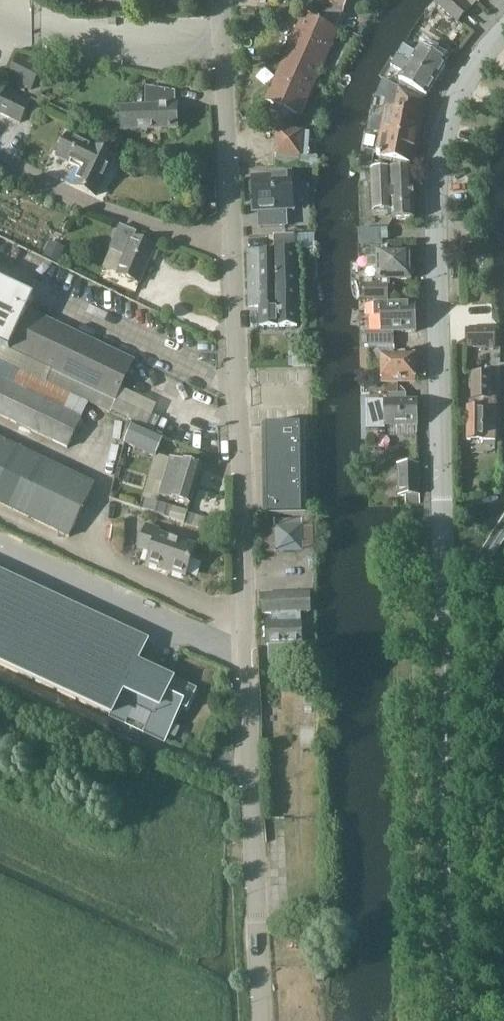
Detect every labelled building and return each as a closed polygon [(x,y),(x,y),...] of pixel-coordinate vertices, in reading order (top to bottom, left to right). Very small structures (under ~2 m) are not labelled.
[(347,0),(316,0),(330,6),(323,22),(335,27),(347,0)] [(469,9),(458,0),(438,0),(435,4),(456,23),(469,9)] [(302,117),(339,33),(302,17),(266,101),(302,117)] [(452,53),(433,42),(429,49),(422,45),(417,52),(404,44),(398,55),(437,80),(449,63),(447,62),(452,53)] [(19,55),(7,79),(32,92),(44,68),(19,55)] [(426,96),(437,80),(398,55),(393,65),(405,73),(401,78),(426,96)] [(145,107),(122,107),(122,118),(122,131),(176,130),(176,106),(174,106),(174,93),(144,87),(145,107)] [(419,114),(422,99),(398,87),(395,107),(387,105),(385,117),(387,119),(385,132),(418,138),(422,116),(419,114)] [(24,100),(6,91),(0,103),(0,116),(21,126),(32,104),(24,100)] [(46,112),(51,101),(40,96),(35,106),(46,112)] [(276,155),(275,167),(314,169),(316,170),(317,158),(316,158),(308,157),(309,133),(302,133),(278,131),(276,155)] [(413,163),(418,138),(385,132),(382,148),(380,146),(378,156),(380,158),(380,160),(393,162),(393,159),(413,163)] [(94,199),(112,161),(67,140),(57,161),(82,172),(74,189),(94,199)] [(361,167),(362,168),(371,169),(374,152),(365,150),(361,167)] [(415,219),(413,168),(371,170),(373,211),(393,210),(394,220),(415,219)] [(253,182),(251,186),(251,194),(254,198),(254,204),(257,204),(258,212),(259,212),(260,228),(287,226),(286,211),(293,210),(291,173),(270,174),(270,178),(253,179),(253,182)] [(139,285),(154,248),(133,239),(135,233),(119,227),(110,249),(125,255),(116,276),(139,285)] [(381,227),(359,228),(360,243),(382,243),(382,239),(387,239),(387,227),(381,227)] [(276,250),(294,250),(293,235),(276,236),(276,250)] [(58,264),(63,253),(47,246),(42,257),(58,264)] [(386,248),(366,248),(366,257),(377,257),(377,280),(383,279),(383,282),(388,282),(387,279),(411,279),(411,250),(386,250),(386,248)] [(299,328),(296,250),(294,250),(276,250),(249,251),(250,307),(260,307),(260,329),(299,328)] [(7,351),(33,296),(0,281),(0,348),(7,351)] [(361,300),(385,300),(384,284),(361,284),(361,300)] [(390,305),(390,301),(374,302),(375,316),(381,316),(381,332),(417,331),(416,305),(390,305)] [(113,402),(132,361),(32,313),(12,354),(113,402)] [(467,349),(497,348),(497,330),(466,331),(467,349)] [(395,355),(395,332),(362,333),(362,336),(362,343),(380,343),(380,346),(380,351),(369,351),(369,367),(382,367),(383,382),(415,381),(414,354),(395,355)] [(492,398),(492,374),(472,374),(472,399),(480,399),(480,408),(467,408),(467,441),(496,441),(496,398),(492,398)] [(80,420),(0,382),(0,417),(66,449),(80,420)] [(384,401),(366,402),(367,430),(385,430),(385,427),(419,426),(418,400),(407,400),(406,394),(391,395),(391,400),(384,400),(384,401)] [(133,424),(124,444),(155,458),(163,438),(133,424)] [(305,426),(261,426),(262,471),(262,517),(306,516),(306,471),(305,426)] [(69,539),(93,487),(0,442),(0,506),(69,539)] [(190,505),(200,470),(170,462),(160,497),(190,505)] [(399,496),(420,496),(419,467),(399,467),(399,496)] [(185,522),(188,511),(173,507),(169,518),(185,522)] [(313,520),(262,521),(263,552),(313,551),(313,520)] [(184,578),(194,547),(158,535),(159,531),(146,527),(138,551),(150,555),(146,565),(184,578)] [(111,717),(111,716),(126,723),(135,704),(154,713),(152,716),(153,717),(146,732),(164,741),(181,705),(186,707),(194,691),(135,664),(145,642),(0,575),(0,665),(111,717)] [(309,593),(262,596),(263,615),(272,614),(272,626),(267,626),(268,647),(269,647),(295,645),(301,645),(300,621),(300,613),(310,612),(309,593)]
